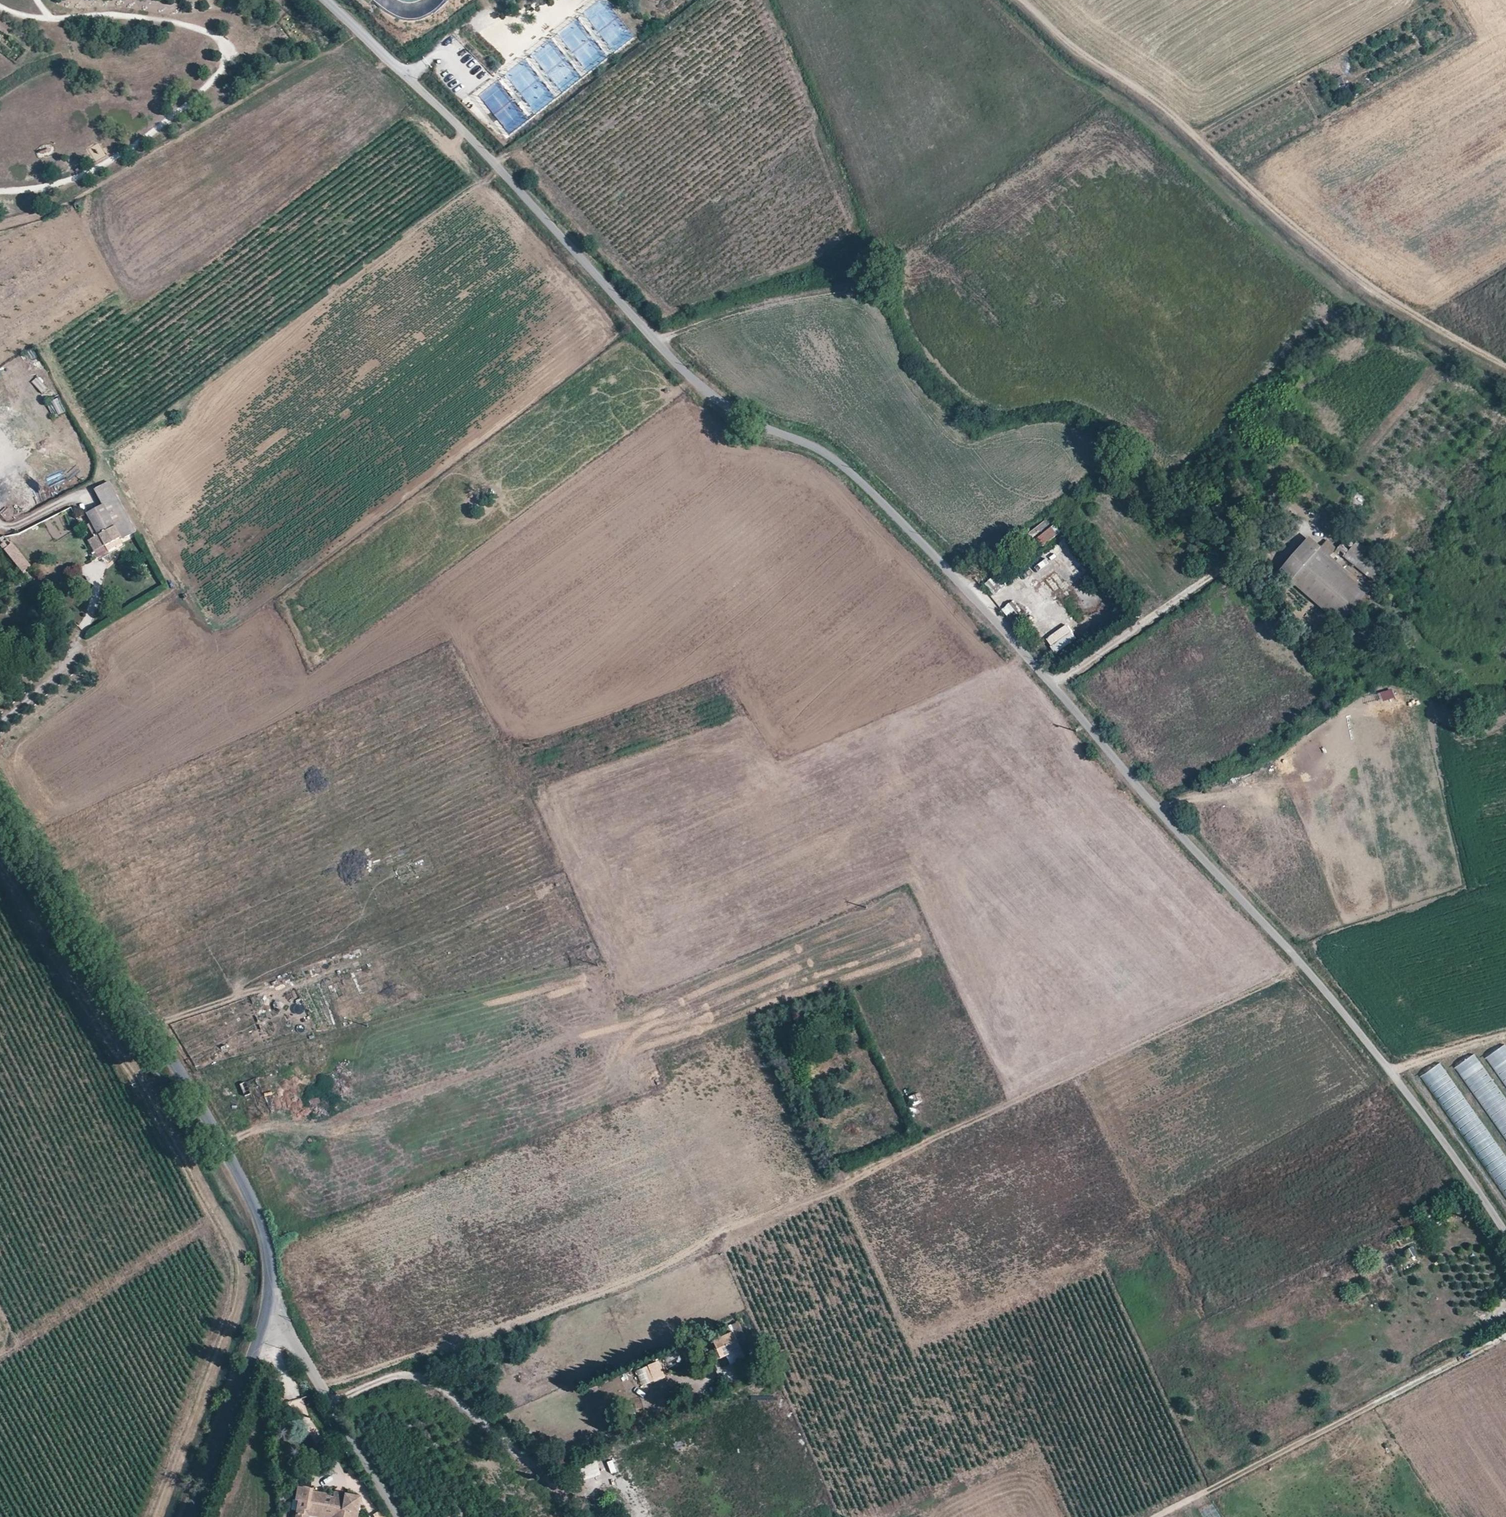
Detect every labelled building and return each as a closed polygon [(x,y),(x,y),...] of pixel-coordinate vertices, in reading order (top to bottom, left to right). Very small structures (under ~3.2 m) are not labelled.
[(103,545),(104,546),(119,537),(120,539),(121,539),(135,531),(109,481),(94,489),(102,505),(87,513),(91,522),(103,545)] [(1200,510),(1209,500),(1203,494),(1194,505),(1200,510)] [(1268,539),(1269,541),(1282,529),(1285,526),(1280,520),(1266,533),(1270,537),(1268,539)] [(103,545),(91,522),(87,524),(93,536),(87,540),(93,551),(103,545)] [(1047,542),(1057,533),(1051,526),(1040,535),(1047,542)] [(1271,551),(1287,535),(1282,529),(1269,541),(1265,545),(1271,551)] [(120,539),(119,537),(104,546),(106,551),(122,542),(121,539),(120,539)] [(1291,581),(1318,550),(1307,540),(1280,571),(1291,581)] [(4,548),(23,572),(31,565),(12,542),(4,548)] [(1344,556),(1374,582),(1387,567),(1356,542),(1344,556)] [(1335,551),(1342,557),(1348,549),(1341,544),(1335,551)] [(1291,581),(1341,624),(1367,592),(1318,550),(1291,581)] [(1013,574),(1029,561),(1025,556),(1009,569),(1013,574)] [(994,594),(1007,584),(998,573),(985,583),(994,594)] [(21,578),(5,591),(12,597),(27,586),(21,578)] [(38,604),(44,612),(49,608),(43,600),(38,604)] [(1009,602),(1001,608),(1006,615),(1014,609),(1009,602)] [(35,620),(36,619),(44,612),(38,604),(37,603),(28,611),(35,620)] [(36,619),(44,628),(57,618),(49,608),(44,612),(36,619)] [(35,620),(28,611),(24,614),(31,623),(35,620)] [(1056,652),(1076,637),(1065,623),(1045,639),(1056,652)] [(1505,1077),(1505,1046),(1505,1044),(1486,1058),(1502,1080),(1505,1077)] [(1487,1086),(1485,1082),(1490,1079),(1476,1054),(1456,1065),(1472,1094),(1487,1086)] [(1439,1103),(1457,1095),(1442,1064),(1424,1073),(1439,1103)] [(919,1093),(909,1095),(911,1106),(922,1104),(919,1093)] [(725,1327),(727,1333),(740,1327),(737,1321),(725,1327)] [(729,1353),(739,1349),(738,1346),(746,1342),(740,1327),(727,1333),(711,1340),(715,1349),(719,1358),(729,1353)] [(719,1358),(715,1349),(707,1353),(712,1361),(719,1358)] [(680,1363),(677,1353),(665,1358),(668,1367),(680,1363)] [(347,1494),(337,1492),(336,1496),(336,1498),(329,1496),(330,1493),(314,1490),(315,1487),(300,1484),(297,1499),(301,1499),(298,1511),(306,1513),(306,1508),(311,1509),(312,1507),(322,1509),(322,1511),(338,1515),(337,1516),(359,1516),(363,1498),(347,1494)] [(338,1515),(322,1511),(322,1509),(312,1507),(311,1509),(310,1515),(321,1516),(337,1516),(338,1515)] [(310,1515),(311,1509),(306,1508),(306,1513),(298,1511),(297,1516),(309,1516),(310,1515)]
